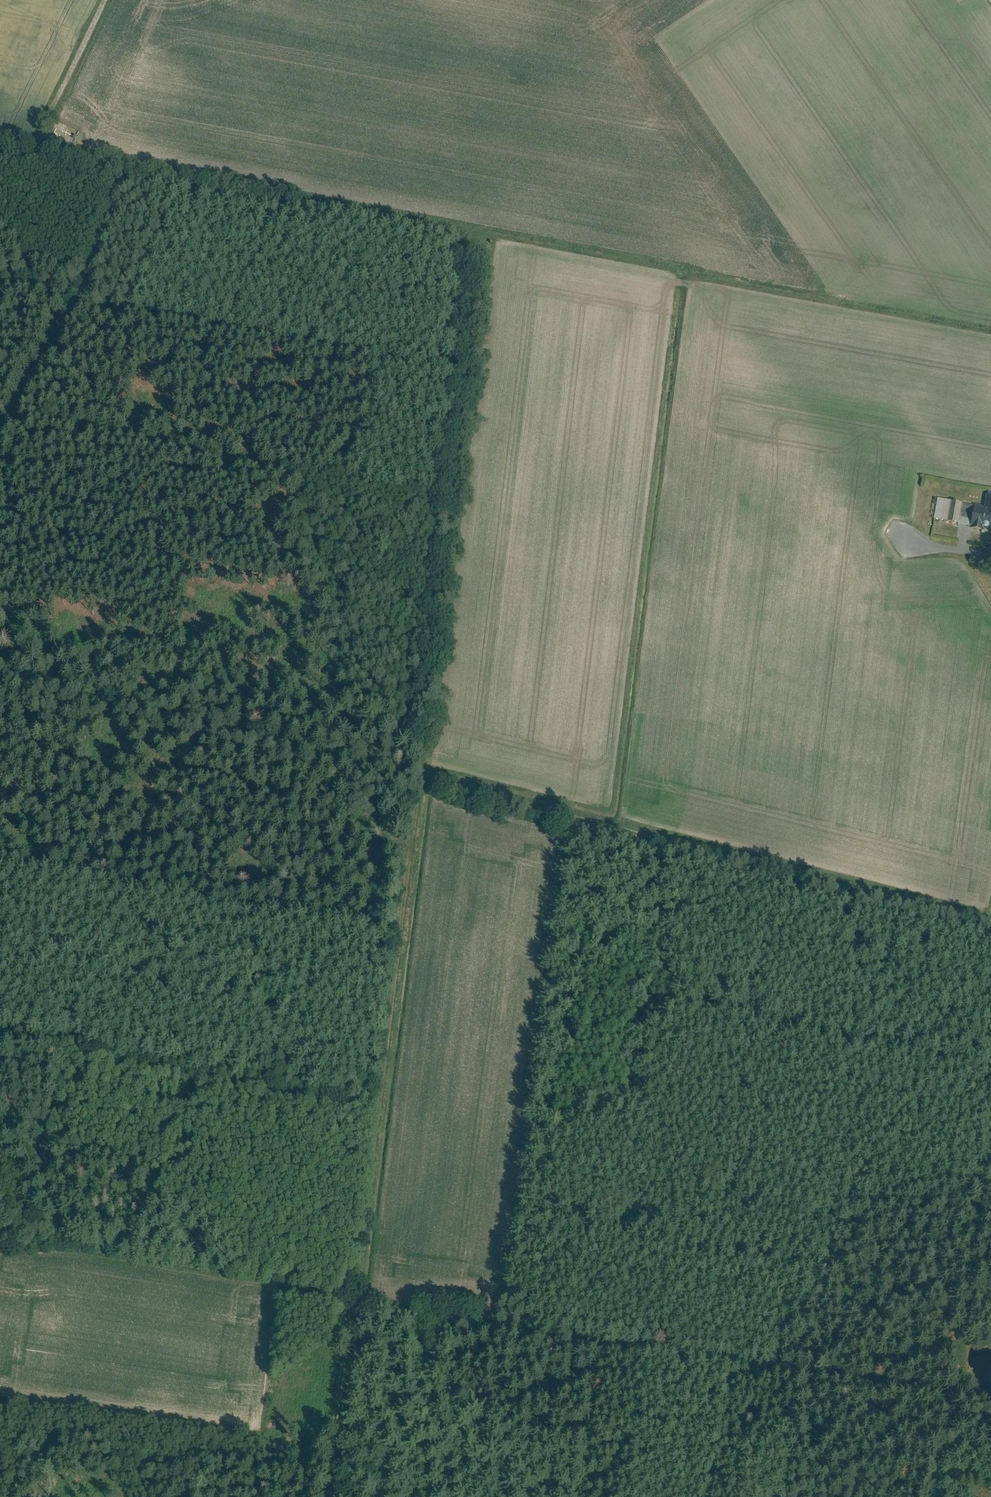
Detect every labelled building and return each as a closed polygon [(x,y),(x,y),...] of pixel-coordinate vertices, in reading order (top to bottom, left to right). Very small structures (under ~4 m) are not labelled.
[(971,505),(967,527),(990,531),(990,497),(982,495),(980,507),(971,505)]
